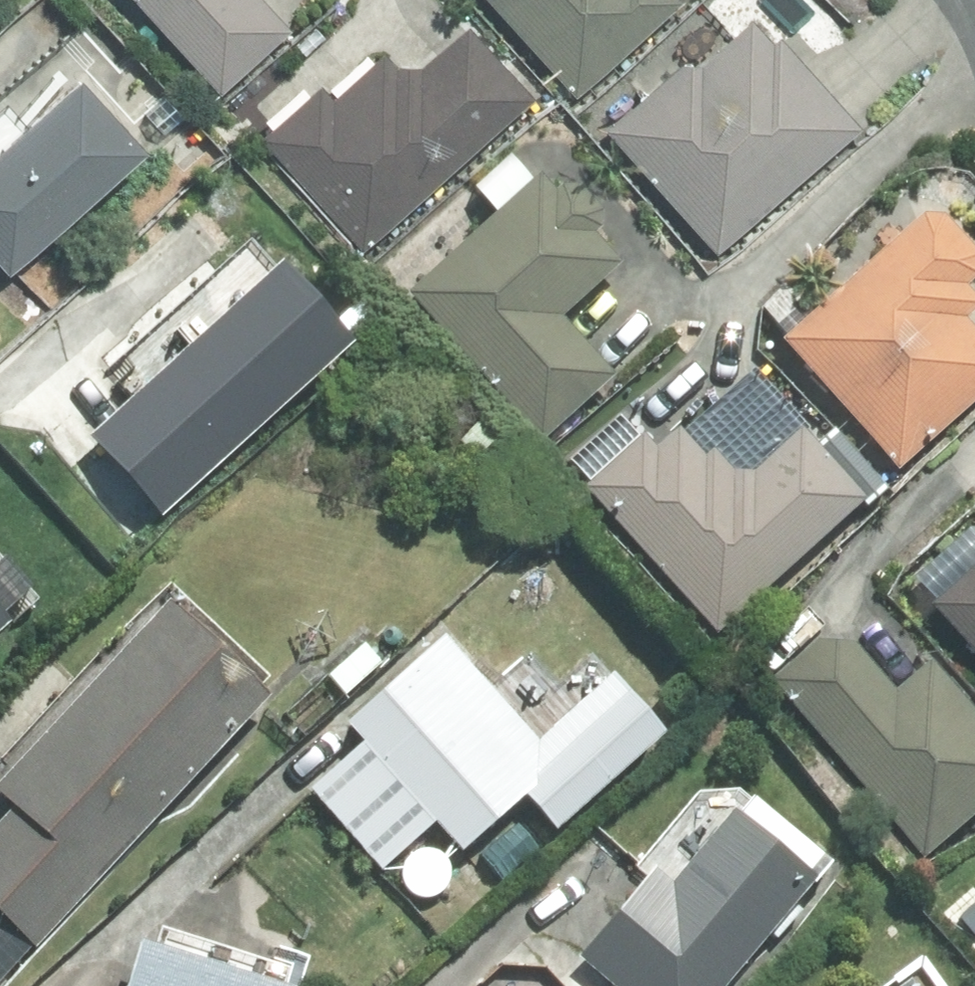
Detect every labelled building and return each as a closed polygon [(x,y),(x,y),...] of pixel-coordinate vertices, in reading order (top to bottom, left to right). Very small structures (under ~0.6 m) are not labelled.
[(127,26),(166,71),(187,53),(220,90),(290,26),(267,0),(141,0),(147,7),(127,26)] [(574,95),(682,2),(680,0),(491,0),(574,95)] [(682,51),(601,127),(716,252),(858,119),(776,31),(769,38),(747,14),(694,63),(682,51)] [(318,80),(258,135),(364,248),(530,93),(462,21),(418,63),(393,62),(378,46),(329,92),(318,80)] [(0,131),(0,254),(8,262),(143,132),(74,61),(0,131)] [(508,155),(472,185),(494,211),(477,225),(469,216),(435,246),(444,257),(407,290),(539,439),(613,372),(559,312),(619,259),(592,229),(599,221),(597,205),(577,182),(560,178),(552,185),(537,168),(528,177),(508,155)] [(945,214),(925,214),(782,340),(896,469),(974,399),(974,331),(960,314),(974,300),(974,294),(965,283),(974,276),(974,249),(945,214)] [(236,323),(81,463),(140,530),(295,389),(236,323)] [(640,435),(583,484),(715,633),(866,498),(803,428),(752,471),(732,471),(709,445),(701,453),(675,424),(651,447),(640,435)] [(974,654),(974,562),(929,603),(974,654)] [(0,780),(0,791),(13,803),(0,817),(0,913),(37,946),(265,695),(240,672),(242,669),(164,599),(0,780)] [(0,612),(0,636),(5,632),(0,628),(8,620),(0,612)] [(310,789),(377,867),(434,818),(459,846),(523,791),(552,826),(660,731),(610,673),(532,739),(441,636),(344,720),(363,742),(310,789)] [(922,856),(974,811),(974,719),(925,661),(895,687),(855,642),(817,638),(769,680),(922,856)] [(559,978),(567,985),(724,985),(831,857),(753,792),(737,811),(731,807),(669,883),(650,867),(559,978)] [(121,985),(285,985),(136,938),(121,985)] [(906,977),(895,985),(913,985),(906,977)]
